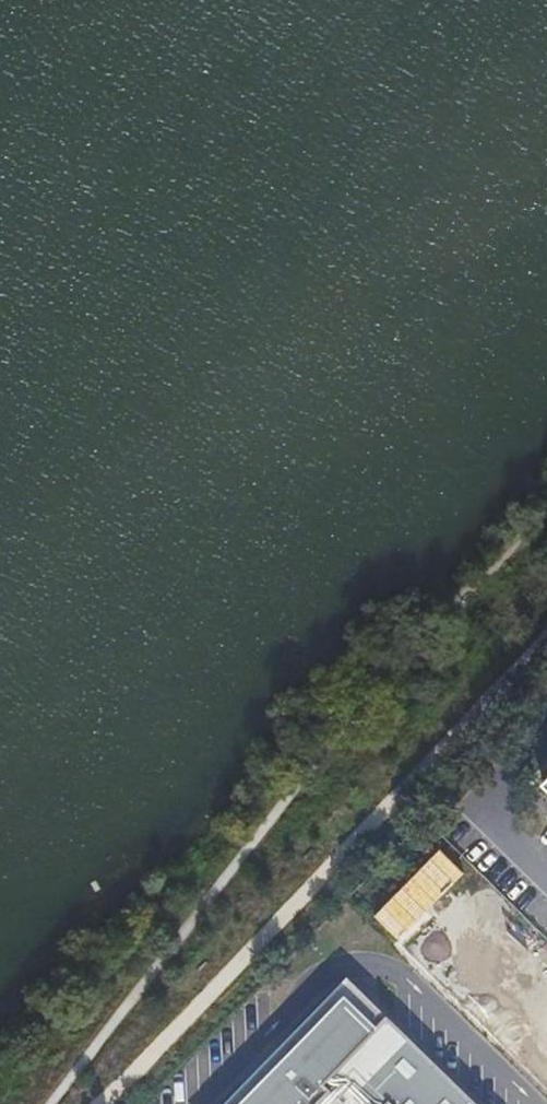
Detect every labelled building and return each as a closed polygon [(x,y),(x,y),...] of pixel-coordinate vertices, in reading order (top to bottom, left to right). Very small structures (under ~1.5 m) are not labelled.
[(347,978),(344,981),(345,981),(300,1027),(300,1026),(298,1028),(298,1029),(225,1103),(476,1103),(347,978)]
